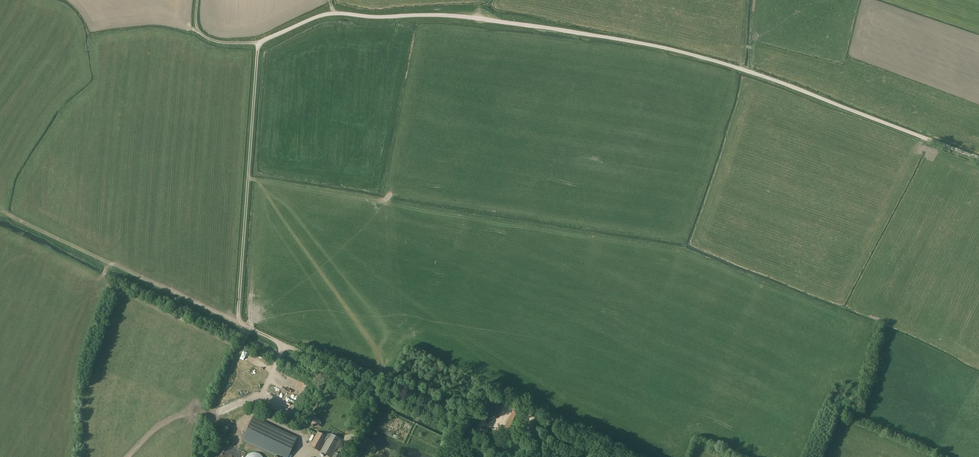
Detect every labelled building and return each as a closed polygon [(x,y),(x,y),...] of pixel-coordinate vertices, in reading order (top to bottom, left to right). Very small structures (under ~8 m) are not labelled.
[(495,401),(491,399),(486,410),(490,412),(495,401)] [(496,419),(502,405),(497,402),(490,417),(496,419)] [(225,405),(217,409),(220,414),(228,411),(225,405)] [(522,414),(513,409),(503,431),(512,435),(521,414),(522,414)] [(249,426),(242,441),(277,456),(289,456),(293,447),(298,438),(253,417),(249,426)] [(321,422),(317,418),(312,419),(311,425),(315,428),(320,427),(321,422)] [(317,432),(309,446),(319,451),(327,438),(324,436),(317,432)] [(320,452),(330,456),(331,456),(341,440),(330,434),(330,435),(326,433),(324,436),(327,438),(328,438),(320,452)]
